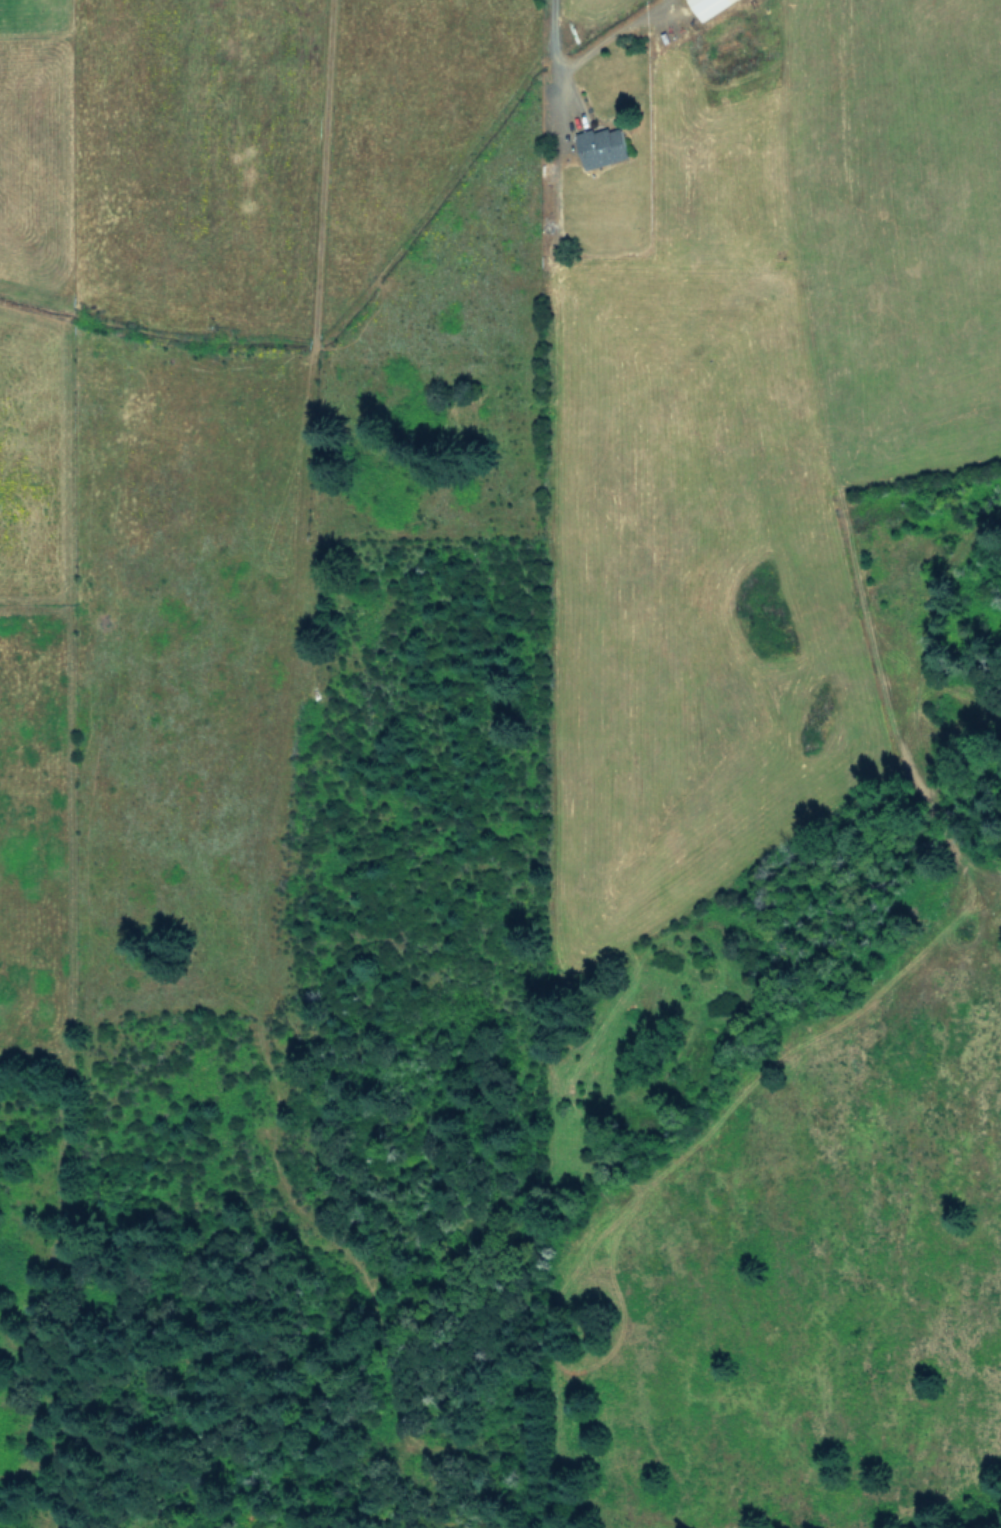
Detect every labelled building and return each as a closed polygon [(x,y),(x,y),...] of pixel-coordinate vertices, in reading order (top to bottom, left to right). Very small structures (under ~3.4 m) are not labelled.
[(628,156),(620,127),(609,131),(608,127),(593,131),(592,128),(575,133),(586,170),(628,156)]
